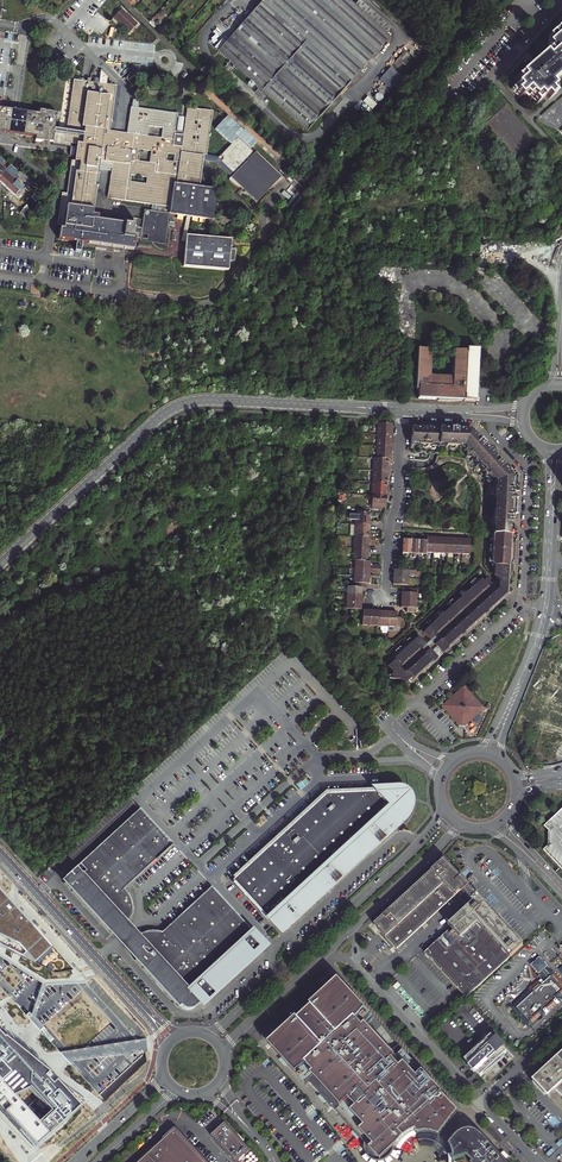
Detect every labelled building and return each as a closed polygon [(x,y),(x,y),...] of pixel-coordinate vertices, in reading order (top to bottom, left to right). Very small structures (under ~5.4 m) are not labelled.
[(254,10),(217,51),(307,131),(342,91),(350,82),(358,73),(390,38),(385,33),(390,28),(359,0),(354,5),(348,0),(263,0),(254,10)] [(137,24),(121,9),(116,14),(113,17),(129,33),(137,24)] [(548,37),(552,41),(548,44),(551,48),(534,63),(516,78),(520,83),(512,89),(519,97),(523,94),(526,97),(530,94),(537,102),(545,95),(548,99),(556,93),(549,84),(552,82),(561,73),(561,68),(558,63),(561,60),(559,56),(561,53),(561,25),(548,37)] [(180,46),(174,40),(173,42),(171,44),(177,50),(180,46)] [(410,55),(405,51),(393,64),(398,68),(402,63),(405,60),(410,55)] [(204,66),(199,71),(206,77),(211,73),(204,66)] [(402,78),(390,68),(379,80),(391,90),(402,78)] [(177,114),(130,107),(127,134),(110,131),(116,86),(106,84),(107,76),(100,71),(98,83),(73,79),(71,95),(66,131),(59,130),(55,129),(53,142),(53,144),(76,147),(74,160),(71,160),(67,193),(62,193),(57,225),(64,226),(63,229),(60,229),(59,238),(100,244),(117,246),(125,247),(133,249),(134,241),(134,239),(123,237),(124,223),(120,223),(104,220),(92,219),(99,170),(111,172),(107,198),(155,205),(154,212),(144,210),(143,220),(140,241),(151,243),(154,245),(158,248),(160,250),(163,251),(164,250),(167,247),(165,245),(168,224),(169,214),(213,219),(217,189),(199,187),(204,156),(207,156),(213,111),(186,107),(185,117),(177,116),(177,114)] [(361,75),(358,73),(350,82),(353,84),(361,75)] [(264,95),(258,89),(255,92),(261,98),(264,95)] [(0,108),(0,132),(5,133),(36,137),(35,141),(53,142),(55,129),(57,113),(39,110),(39,113),(20,111),(12,110),(9,109),(0,108)] [(256,202),(281,176),(237,136),(217,157),(234,175),(231,178),(256,202)] [(4,172),(0,176),(0,182),(2,183),(6,187),(13,180),(4,172)] [(20,172),(13,180),(6,187),(11,191),(15,196),(16,195),(19,198),(23,194),(20,191),(27,183),(37,190),(40,187),(30,179),(20,172)] [(32,211),(26,206),(19,213),(25,218),(32,211)] [(131,224),(124,223),(123,237),(134,239),(134,241),(140,241),(143,220),(136,218),(135,221),(131,221),(131,224)] [(184,258),(183,266),(228,270),(229,261),(235,261),(236,250),(230,249),(231,243),(231,239),(186,236),(184,258)] [(441,399),(453,399),(456,399),(477,401),(478,391),(471,391),(472,384),(475,384),(475,364),(478,364),(478,351),(455,350),(454,377),(430,376),(432,350),(417,349),(416,398),(438,399),(441,399)] [(478,364),(475,364),(475,384),(472,384),(471,391),(478,391),(480,391),(481,384),(478,384),(478,380),(479,364),(478,364)] [(380,422),(379,434),(393,435),(395,435),(395,431),(393,430),(394,423),(380,422)] [(450,442),(452,444),(451,444),(451,445),(451,447),(452,448),(454,449),(455,448),(456,448),(457,446),(460,446),(460,443),(464,443),(466,445),(468,447),(466,448),(468,451),(467,453),(467,455),(468,456),(470,457),(471,457),(473,456),(474,454),(475,454),(476,457),(486,469),(488,470),(488,471),(486,472),(485,473),(485,475),(486,477),(488,478),(490,477),(492,479),(494,478),(496,480),(497,484),(497,487),(494,487),(494,489),(492,490),(491,492),(491,494),(492,495),(494,496),(497,495),(497,496),(496,499),(495,514),(493,514),(493,516),(491,517),(490,517),(490,519),(489,520),(489,521),(490,522),(491,523),(492,524),(492,534),(517,536),(517,530),(514,530),(515,523),(509,523),(509,521),(509,518),(515,518),(515,513),(518,513),(519,496),(513,496),(513,492),(513,490),(519,490),(520,473),(515,468),(512,472),(509,468),(510,467),(506,462),(504,465),(503,464),(501,465),(500,464),(500,463),(501,462),(501,461),(502,460),(498,455),(497,456),(490,448),(492,447),(487,442),(484,444),(483,443),(482,442),(485,439),(475,427),(473,428),(472,426),(456,426),(456,430),(454,430),(453,430),(453,426),(447,425),(447,427),(441,426),(436,426),(435,425),(428,424),(428,429),(427,428),(425,428),(425,426),(410,426),(410,431),(412,431),(411,442),(421,442),(421,441),(423,441),(423,440),(424,442),(423,443),(423,445),(424,447),(426,447),(428,446),(429,444),(432,444),(432,442),(434,442),(448,443),(448,442),(450,442)] [(379,434),(379,446),(394,446),(394,442),(393,442),(393,435),(379,434)] [(392,451),(394,451),(394,446),(379,446),(378,457),(388,458),(392,458),(392,451)] [(388,465),(388,458),(378,457),(374,457),(374,470),(389,470),(389,465),(388,465)] [(389,474),(389,470),(374,470),(373,482),(387,483),(387,474),(389,474)] [(386,490),(387,483),(373,482),(372,494),(388,495),(388,490),(386,490)] [(388,495),(372,494),(372,507),(385,507),(386,500),(387,500),(388,495)] [(355,524),(371,526),(371,521),(369,521),(370,513),(356,512),(356,513),(351,513),(351,519),(352,519),(355,519),(355,524)] [(354,537),(369,538),(369,530),(370,530),(371,526),(355,524),(354,537)] [(517,536),(492,534),(491,534),(491,539),(492,539),(491,566),(494,566),(494,574),(494,575),(495,577),(497,579),(499,580),(500,580),(503,581),(505,580),(508,578),(510,575),(511,562),(512,562),(513,561),(514,549),(514,540),(517,538),(517,536)] [(405,535),(402,535),(401,559),(425,560),(425,552),(426,537),(426,536),(422,536),(413,536),(405,535)] [(369,538),(354,537),(354,549),(369,550),(370,545),(368,545),(369,538)] [(425,552),(432,553),(433,537),(426,537),(425,552)] [(439,553),(440,538),(433,537),(432,553),(439,553)] [(447,538),(440,538),(439,553),(447,553),(447,538)] [(454,554),(455,538),(447,538),(447,553),(454,554)] [(470,539),(462,539),(461,554),(469,554),(470,539)] [(369,554),(369,550),(354,549),(353,561),(354,561),(367,561),(368,554),(369,554)] [(369,562),(367,561),(354,561),(353,568),(380,569),(380,565),(372,564),(370,566),(369,566),(369,562)] [(368,584),(369,575),(353,574),(352,583),(350,583),(349,588),(362,588),(365,588),(365,584),(368,584)] [(392,584),(401,585),(407,585),(408,577),(393,576),(392,584)] [(480,578),(427,625),(428,626),(425,630),(423,632),(441,652),(443,652),(506,594),(507,591),(505,590),(502,592),(497,586),(495,588),(486,579),(482,582),(480,578)] [(401,600),(416,600),(417,588),(401,588),(401,600)] [(362,595),(346,594),(346,602),(362,603),(362,595)] [(416,612),(416,600),(401,600),(401,607),(407,607),(406,612),(416,612)] [(369,625),(370,610),(362,610),(361,625),(369,625)] [(377,611),(376,625),(388,626),(389,611),(377,611)] [(397,611),(389,611),(388,626),(401,627),(401,617),(397,617),(397,611)] [(411,640),(393,657),(395,659),(387,666),(391,671),(391,679),(398,679),(403,684),(411,677),(413,679),(436,659),(436,657),(418,637),(416,639),(415,638),(411,641),(411,640)] [(440,706),(457,726),(460,726),(463,727),(467,723),(483,708),(463,686),(440,706)] [(378,843),(384,837),(382,835),(393,826),(391,824),(404,811),(406,804),(407,801),(406,796),(404,793),(403,792),(400,791),(383,791),(325,793),(232,879),(268,918),(274,913),(285,925),(288,923),(290,925),(296,919),(294,917),(332,882),(333,884),(340,878),(338,877),(376,841),(378,843)] [(70,880),(68,881),(114,932),(115,932),(126,922),(128,920),(130,916),(132,911),(132,902),(130,896),(128,894),(125,889),(173,844),(140,809),(67,876),(70,880)] [(546,824),(551,830),(551,831),(550,843),(551,844),(545,851),(561,869),(561,810),(546,824)] [(459,890),(465,885),(458,876),(443,860),(372,926),(394,950),(459,890)] [(472,905),(479,899),(480,895),(478,893),(475,895),(472,892),(465,885),(459,890),(466,898),(471,904),(472,905)] [(211,886),(162,932),(153,931),(145,932),(138,935),(132,939),(131,941),(130,942),(130,943),(130,945),(130,946),(139,957),(137,959),(180,1006),(181,1005),(183,1007),(186,1008),(191,1009),(193,1008),(200,1002),(201,1003),(207,998),(208,1000),(215,994),(213,992),(245,963),(247,964),(253,958),(252,957),(257,951),(256,950),(259,947),(252,940),(254,939),(249,934),(253,931),(211,886)] [(42,982),(44,983),(46,983),(86,981),(90,981),(84,975),(76,966),(0,888),(0,956),(42,982)] [(479,899),(472,905),(470,908),(471,909),(450,928),(424,953),(465,998),(523,946),(484,904),(486,902),(484,900),(481,902),(479,899)] [(472,905),(471,904),(448,925),(450,928),(471,909),(470,908),(472,905)] [(120,940),(137,959),(139,957),(130,946),(130,945),(130,943),(130,942),(131,941),(132,939),(138,935),(132,929),(126,922),(115,932),(114,932),(120,940)] [(256,950),(257,951),(252,957),(253,958),(267,946),(260,939),(253,931),(249,934),(254,939),(252,940),(259,947),(256,950)] [(561,987),(561,983),(555,975),(550,980),(547,977),(544,980),(543,979),(539,982),(538,981),(528,990),(530,993),(514,1008),(522,1016),(520,1018),(518,1022),(523,1027),(540,1011),(541,1013),(556,999),(554,997),(556,996),(557,996),(561,991),(561,990),(561,989),(561,987)] [(442,1138),(457,1111),(449,1103),(450,1102),(414,1063),(409,1067),(400,1057),(399,1059),(398,1058),(368,1025),(362,1030),(357,1024),(362,1019),(365,1017),(362,1013),(350,1023),(334,1006),(345,995),(348,993),(343,988),(344,987),(337,979),(267,1044),(299,1079),(307,1071),(313,1077),(308,1082),(339,1116),(352,1103),(356,1107),(342,1120),(364,1143),(364,1147),(365,1150),(366,1152),(368,1155),(370,1157),(374,1159),(378,1159),(382,1159),(386,1157),(389,1155),(391,1153),(392,1151),(393,1145),(395,1146),(399,1140),(404,1135),(411,1131),(414,1129),(419,1134),(427,1133),(436,1135),(439,1136),(442,1138)] [(40,1148),(81,1110),(92,1101),(99,1093),(71,1062),(61,1052),(40,1029),(35,1024),(26,1014),(0,985),(0,1105),(1,1106),(40,1148)] [(345,995),(334,1006),(350,1023),(362,1013),(345,995)] [(362,1019),(357,1024),(362,1030),(368,1025),(362,1019)] [(468,1067),(473,1073),(475,1071),(480,1077),(483,1074),(484,1074),(505,1057),(503,1055),(506,1053),(502,1049),(498,1045),(494,1041),(491,1036),(488,1039),(486,1037),(468,1056),(468,1057),(465,1061),(470,1066),(468,1067)] [(551,1065),(551,1064),(539,1075),(539,1076),(544,1081),(539,1085),(535,1080),(534,1080),(533,1081),(535,1083),(533,1085),(545,1098),(547,1096),(549,1099),(550,1098),(550,1097),(545,1092),(549,1087),(554,1093),(556,1091),(561,1097),(561,1055),(551,1065)] [(307,1071),(299,1079),(305,1085),(308,1082),(313,1077),(307,1071)] [(544,1081),(539,1076),(535,1080),(539,1085),(544,1081)] [(554,1093),(549,1087),(545,1092),(550,1097),(554,1093)] [(352,1103),(339,1116),(342,1120),(356,1107),(352,1103)] [(230,1122),(216,1135),(240,1161),(255,1149),(230,1122)] [(185,1131),(182,1127),(160,1147),(161,1148),(146,1161),(213,1161),(185,1131)] [(504,1161),(482,1138),(476,1134),(470,1133),(463,1135),(451,1148),(453,1156),(454,1161),(505,1161),(504,1161)] [(160,1147),(143,1161),(146,1161),(161,1148),(160,1147)]
